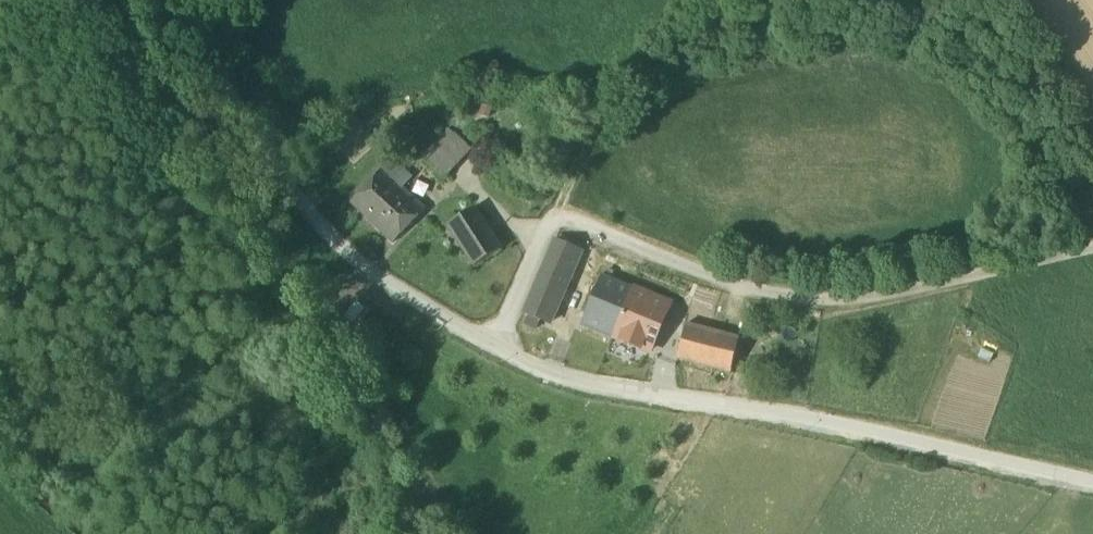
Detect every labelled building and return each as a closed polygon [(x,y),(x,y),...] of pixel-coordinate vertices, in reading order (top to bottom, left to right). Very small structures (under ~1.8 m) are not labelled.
[(421,156),(442,179),(471,152),(450,130),(421,156)] [(352,204),(393,245),(426,210),(403,188),(413,178),(393,160),(352,204)] [(465,253),(475,268),(502,251),(475,209),(447,227),(465,254),(465,253)] [(531,299),(556,310),(581,254),(556,243),(531,299)] [(583,325),(613,337),(632,291),(604,279),(583,325)] [(669,305),(633,289),(632,291),(613,337),(613,338),(649,353),(669,305)] [(524,316),(545,325),(556,310),(531,299),(524,316)] [(678,361),(732,375),(741,342),(687,328),(678,361)]
